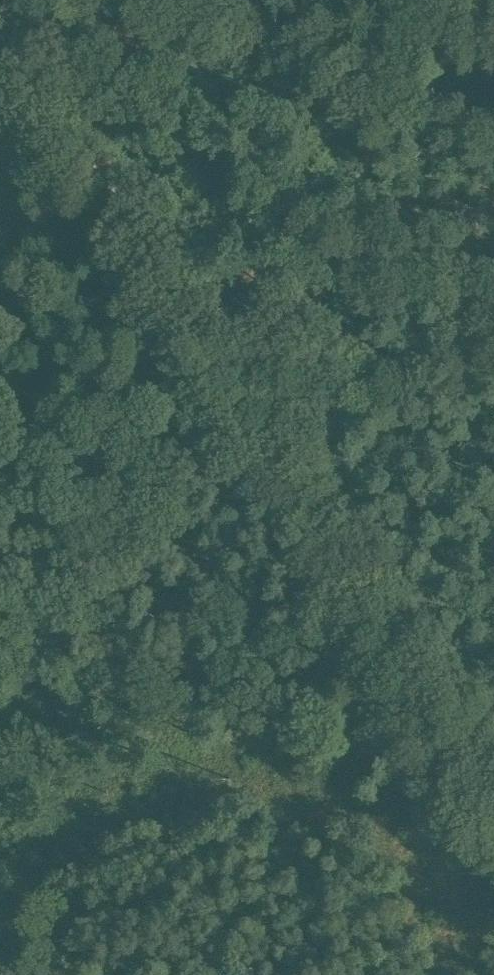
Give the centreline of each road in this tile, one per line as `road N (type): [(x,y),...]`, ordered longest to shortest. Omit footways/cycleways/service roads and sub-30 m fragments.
road 1 (track): [(252,419),(493,813)]
road 2 (track): [(241,397),(451,0)]
road 3 (track): [(0,628),(223,427),(241,397)]

